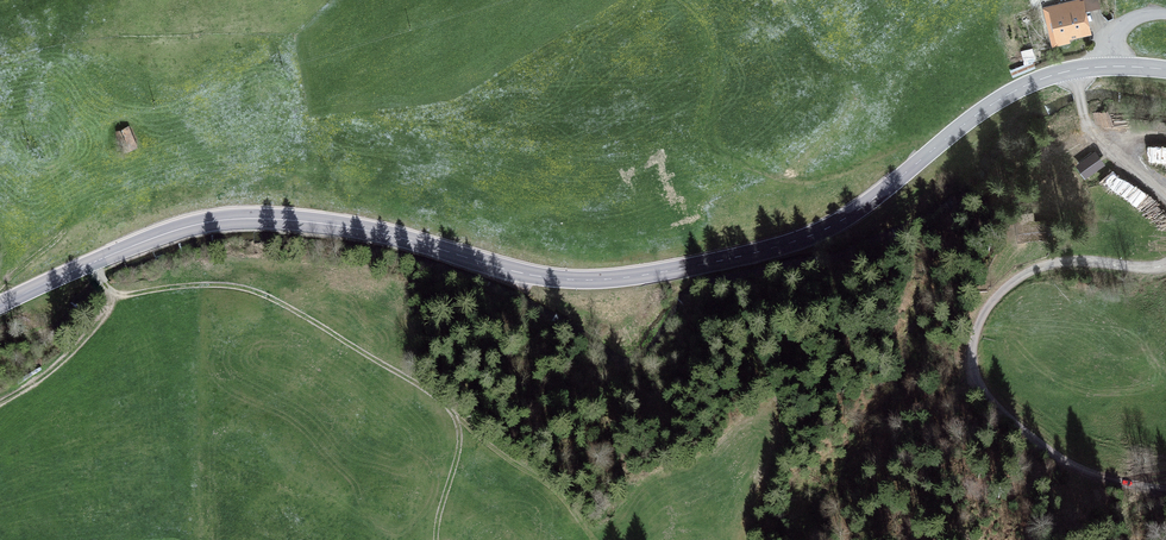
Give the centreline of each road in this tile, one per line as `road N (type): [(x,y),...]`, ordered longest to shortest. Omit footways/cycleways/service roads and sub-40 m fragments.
road 1 (secondary): [(0,307),(182,225),(219,217),(340,223),(530,275),(662,273),(826,229),(979,113),(1041,79),(1101,67),(1165,71)]
road 2 (track): [(433,539),(431,510),(455,445),(453,414),(276,301),(216,284),(105,288),(92,264)]
road 3 (track): [(1165,264),(1067,262),(1021,276),(985,314),(973,365),(987,399),(1052,453),(1100,475),(1165,489)]
road 4 (track): [(930,152),(912,140),(809,181),(712,140),(705,112),(717,65),(700,15),(682,0)]
road 5 (track): [(594,539),(551,490),(453,414)]
road 6 (track): [(1074,70),(1092,133),(1165,196)]

